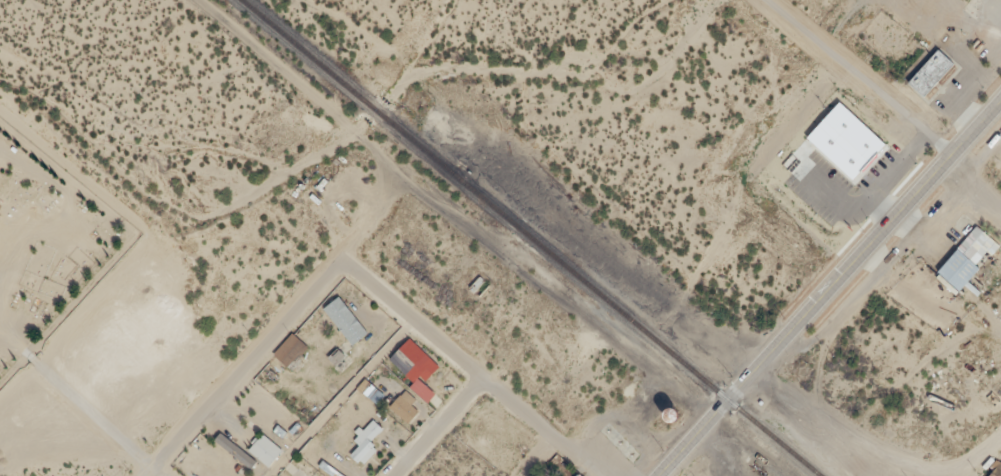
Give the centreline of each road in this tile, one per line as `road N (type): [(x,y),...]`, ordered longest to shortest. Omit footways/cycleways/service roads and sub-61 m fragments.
road 1 (secondary): [(657,475),(1000,98)]
road 2 (residential): [(713,416),(400,180),(350,129)]
road 3 (residential): [(600,475),(338,267)]
road 4 (residential): [(142,475),(338,267)]
road 5 (residential): [(765,0),(947,160)]
road 6 (residential): [(948,475),(882,458),(752,371)]
road 7 (track): [(350,129),(199,0)]
road 8 (residential): [(157,475),(32,362)]
road 9 (residential): [(394,475),(481,379)]

